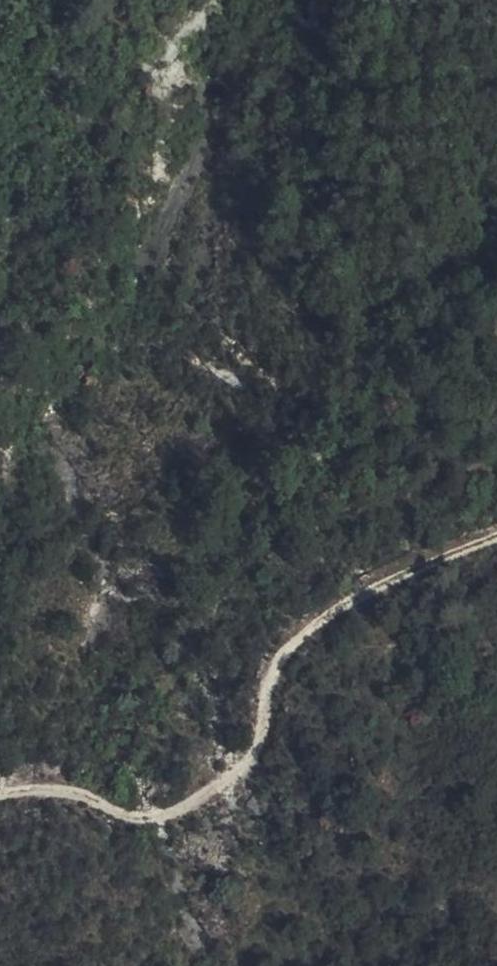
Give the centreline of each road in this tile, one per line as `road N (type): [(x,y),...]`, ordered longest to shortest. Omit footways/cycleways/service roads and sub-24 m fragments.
road 1 (track): [(0,793),(152,824),(236,778),(277,658),(496,555)]

